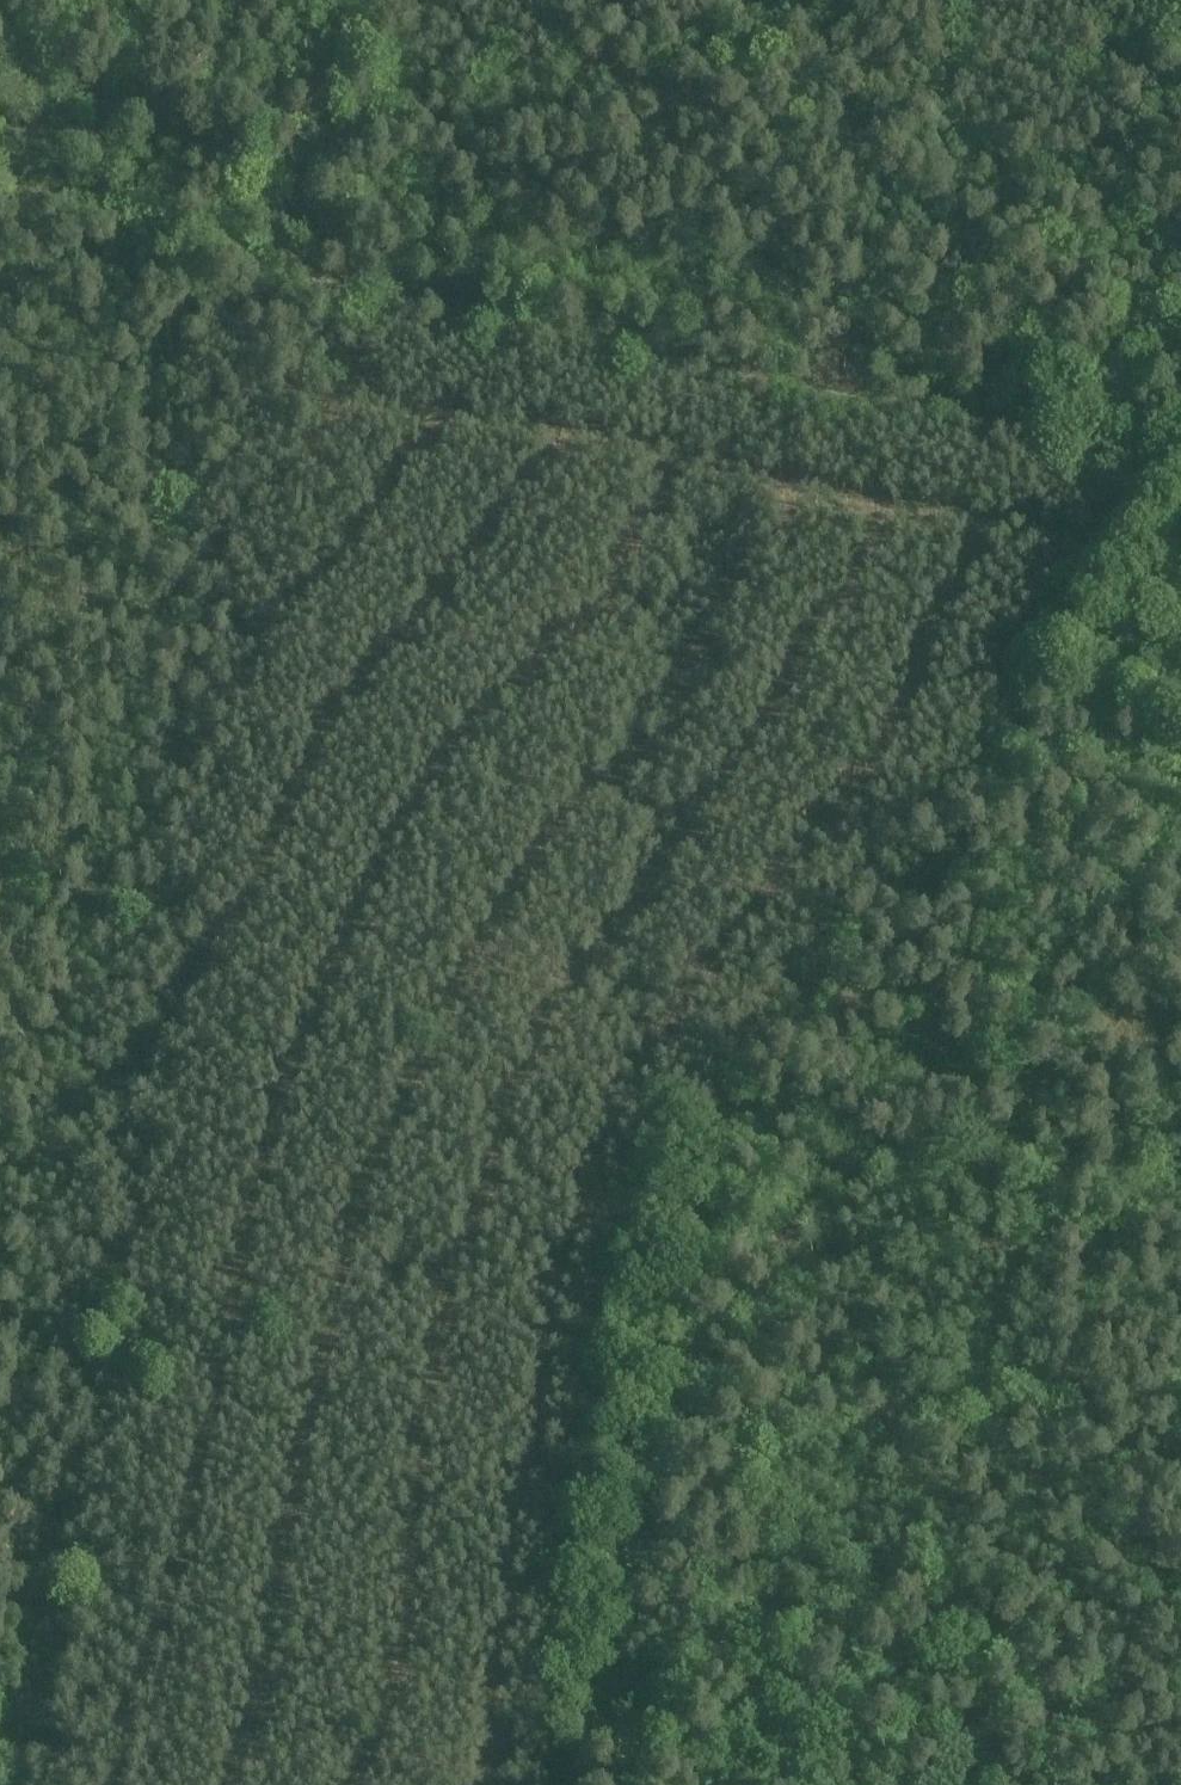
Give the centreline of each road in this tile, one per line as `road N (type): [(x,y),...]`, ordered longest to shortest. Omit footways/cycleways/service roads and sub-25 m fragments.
road 1 (track): [(323,0),(309,245),(1180,489)]

